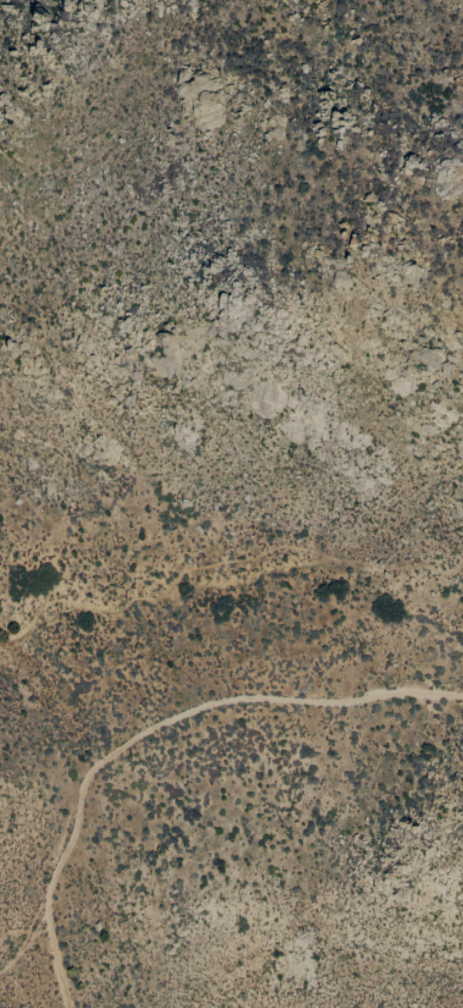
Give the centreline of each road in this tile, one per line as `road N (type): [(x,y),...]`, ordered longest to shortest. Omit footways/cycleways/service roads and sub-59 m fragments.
road 1 (track): [(67,1007),(48,902),(92,771),(161,715),(411,689),(462,703)]

